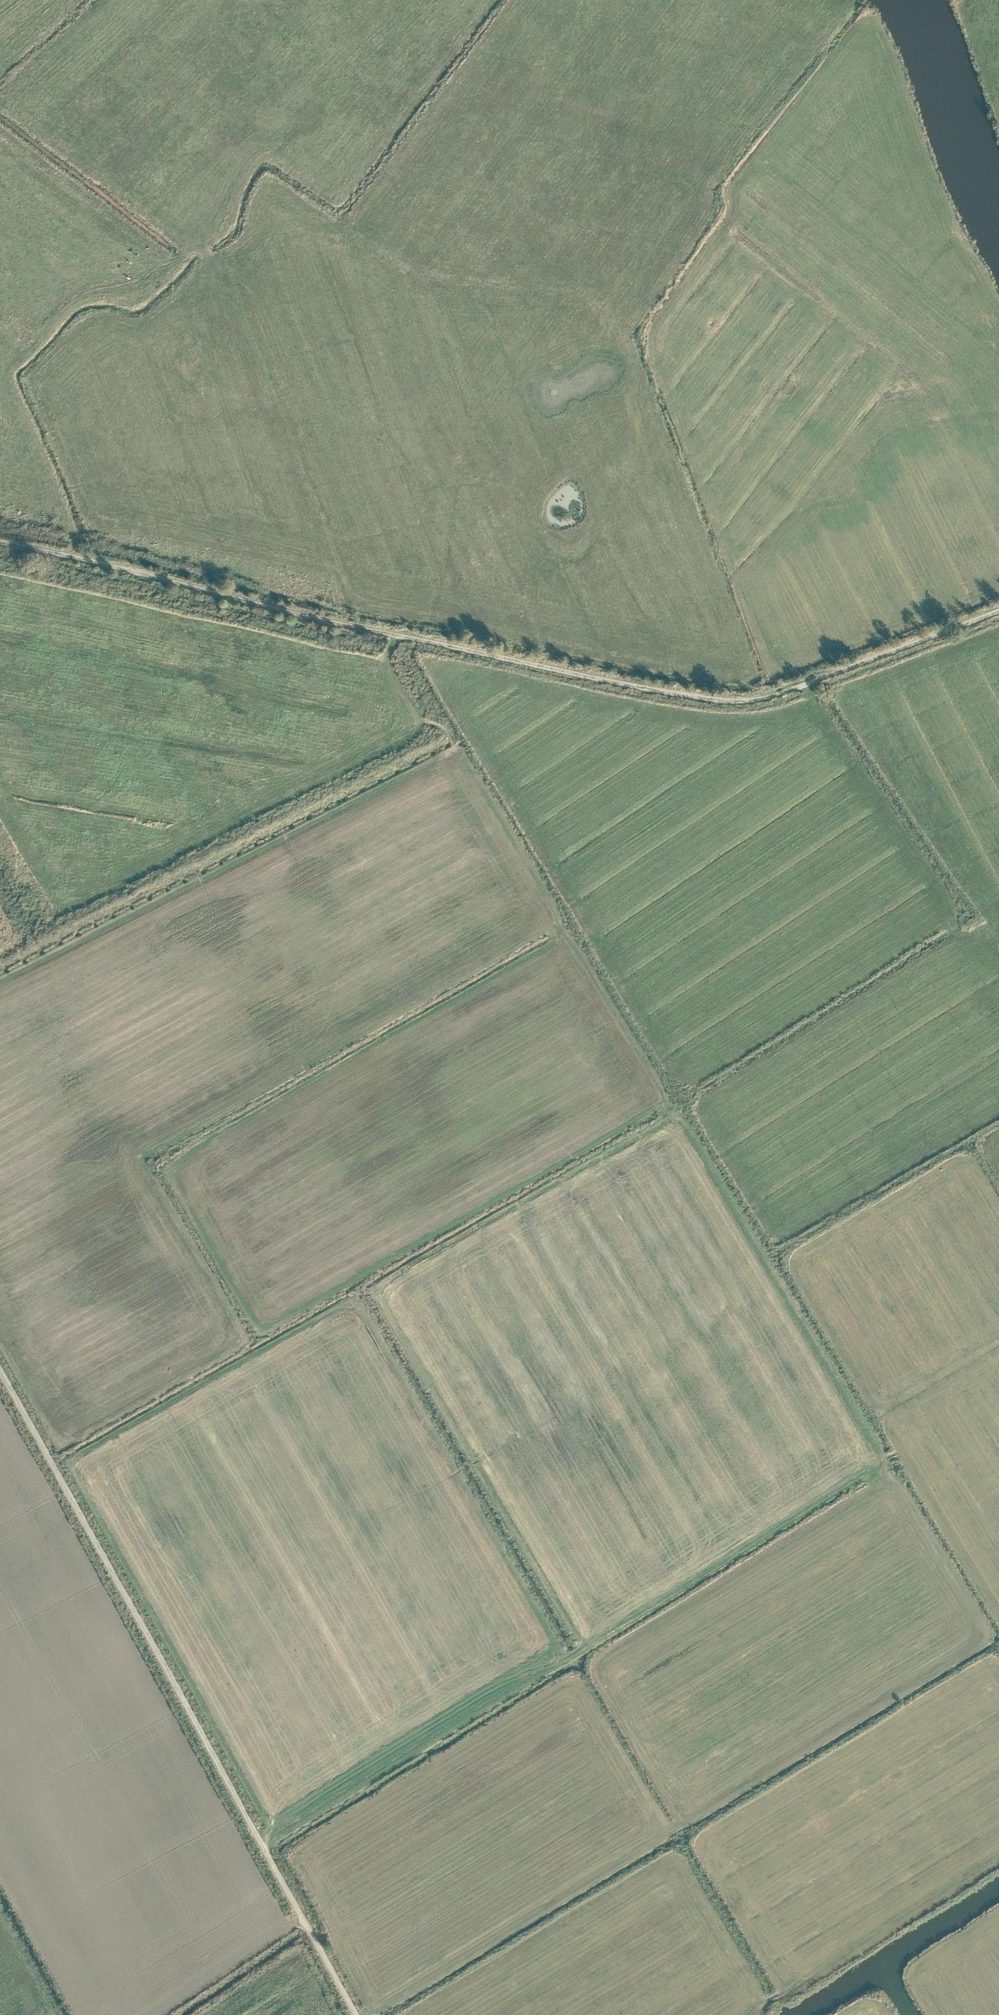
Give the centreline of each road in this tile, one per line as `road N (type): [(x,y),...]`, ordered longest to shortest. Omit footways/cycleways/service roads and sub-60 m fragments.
road 1 (track): [(998,614),(780,695),(737,703),(609,684),(0,544)]
road 2 (track): [(363,2014),(0,1371)]

